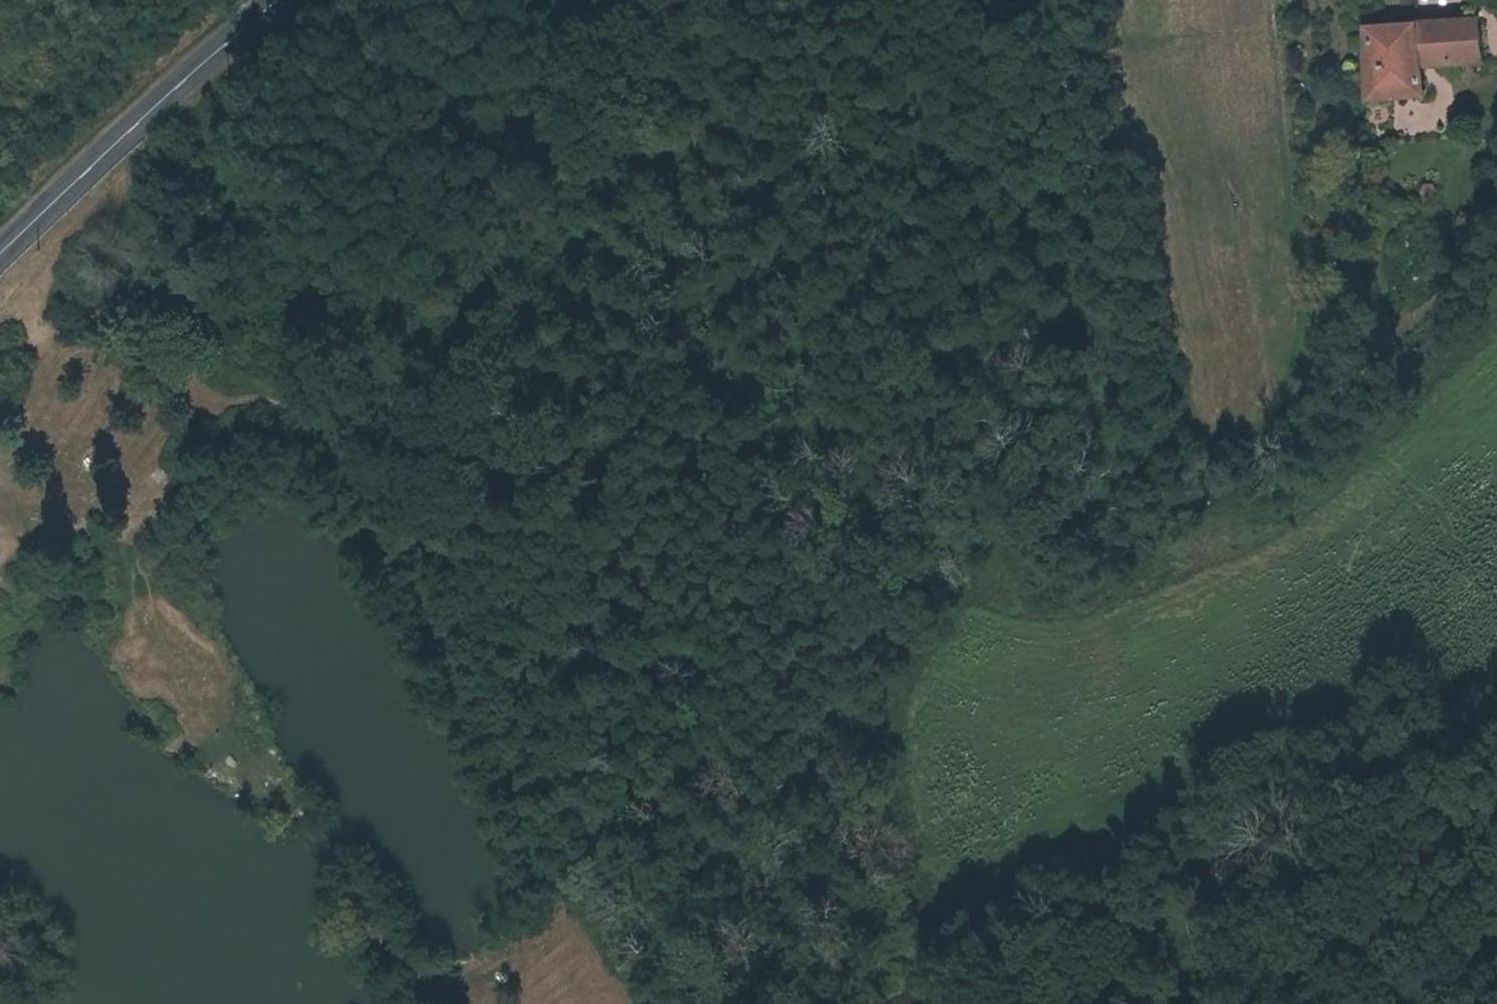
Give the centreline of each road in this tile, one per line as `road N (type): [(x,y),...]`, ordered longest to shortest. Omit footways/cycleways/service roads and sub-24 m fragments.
road 1 (secondary): [(277,0),(128,126),(0,251)]

